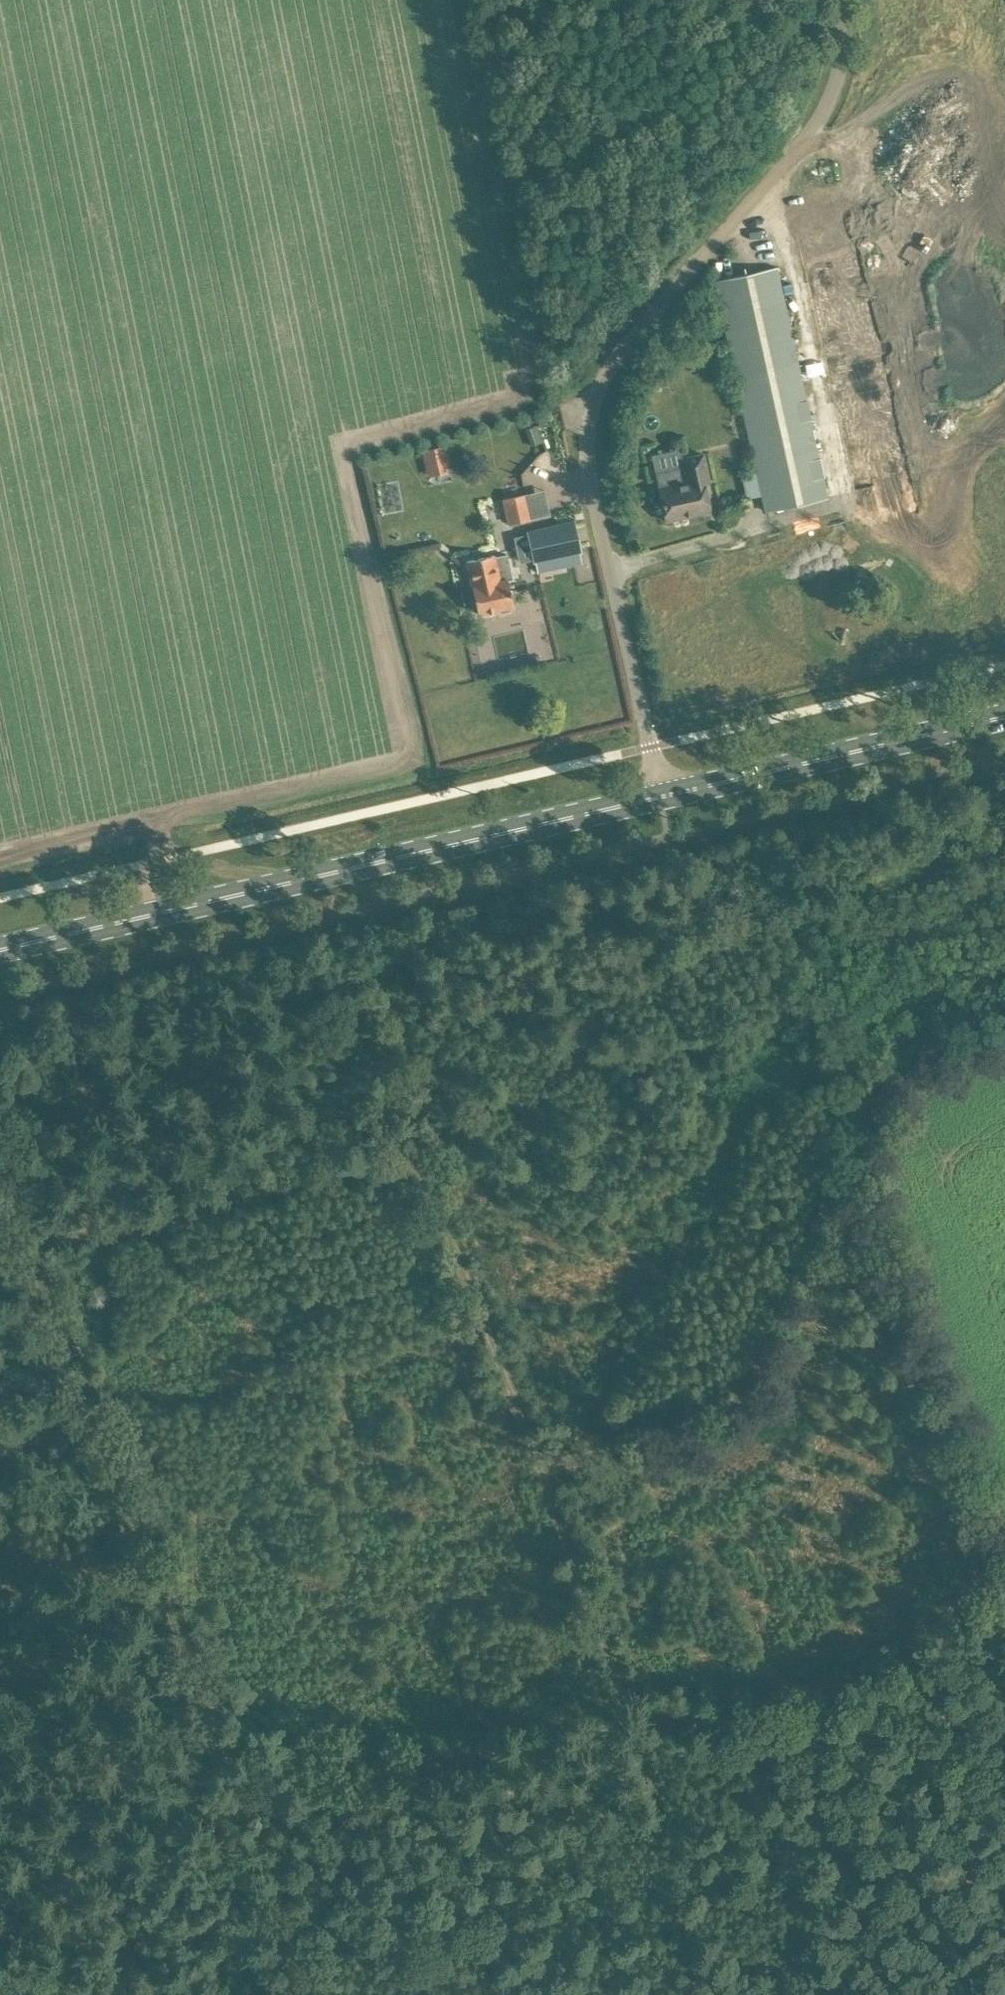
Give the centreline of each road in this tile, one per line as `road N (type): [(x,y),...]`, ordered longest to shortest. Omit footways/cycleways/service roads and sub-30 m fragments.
road 1 (unclassified): [(666,799),(589,452),(594,412),(611,376),(823,126),(851,68),(843,0)]
road 2 (track): [(310,1994),(0,1203)]
road 3 (track): [(231,1793),(632,1716),(1004,1614)]
road 4 (track): [(536,1476),(402,1141),(0,1237)]
road 5 (primary): [(0,951),(666,799)]
road 6 (track): [(869,1165),(731,1415),(702,1432),(536,1476)]
road 7 (primary): [(666,799),(1004,721)]
road 8 (track): [(632,1716),(536,1476)]

